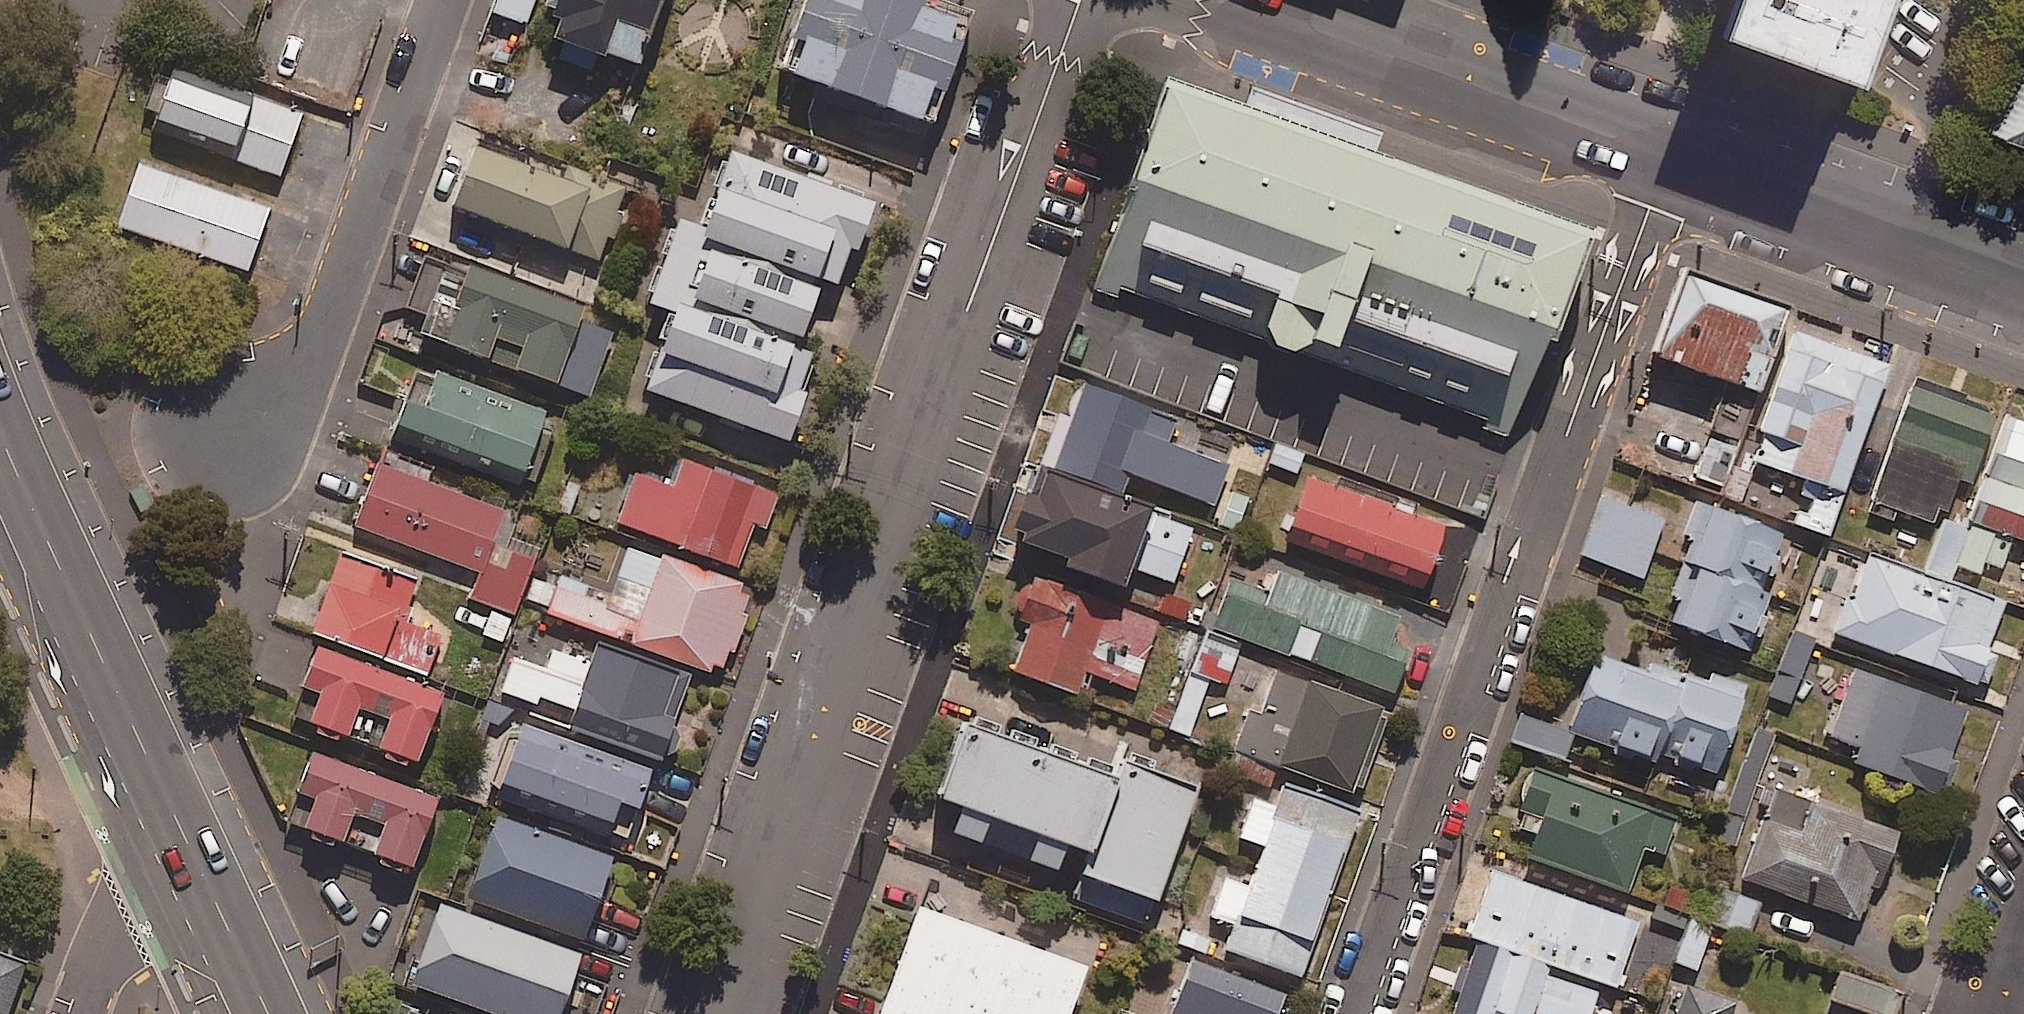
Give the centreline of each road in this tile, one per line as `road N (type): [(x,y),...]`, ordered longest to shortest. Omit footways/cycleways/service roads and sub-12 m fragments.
road 1 (residential): [(711,1013),(1076,0)]
road 2 (residential): [(1358,1013),(1668,156)]
road 3 (residential): [(441,0),(313,364),(287,397),(216,427)]
road 4 (tertiary): [(1668,156),(1212,0)]
road 5 (tertiary): [(2023,278),(1668,156)]
road 6 (trunk): [(0,448),(156,785)]
road 7 (trunk): [(156,785),(261,1013)]
road 8 (residential): [(156,785),(89,1013)]

